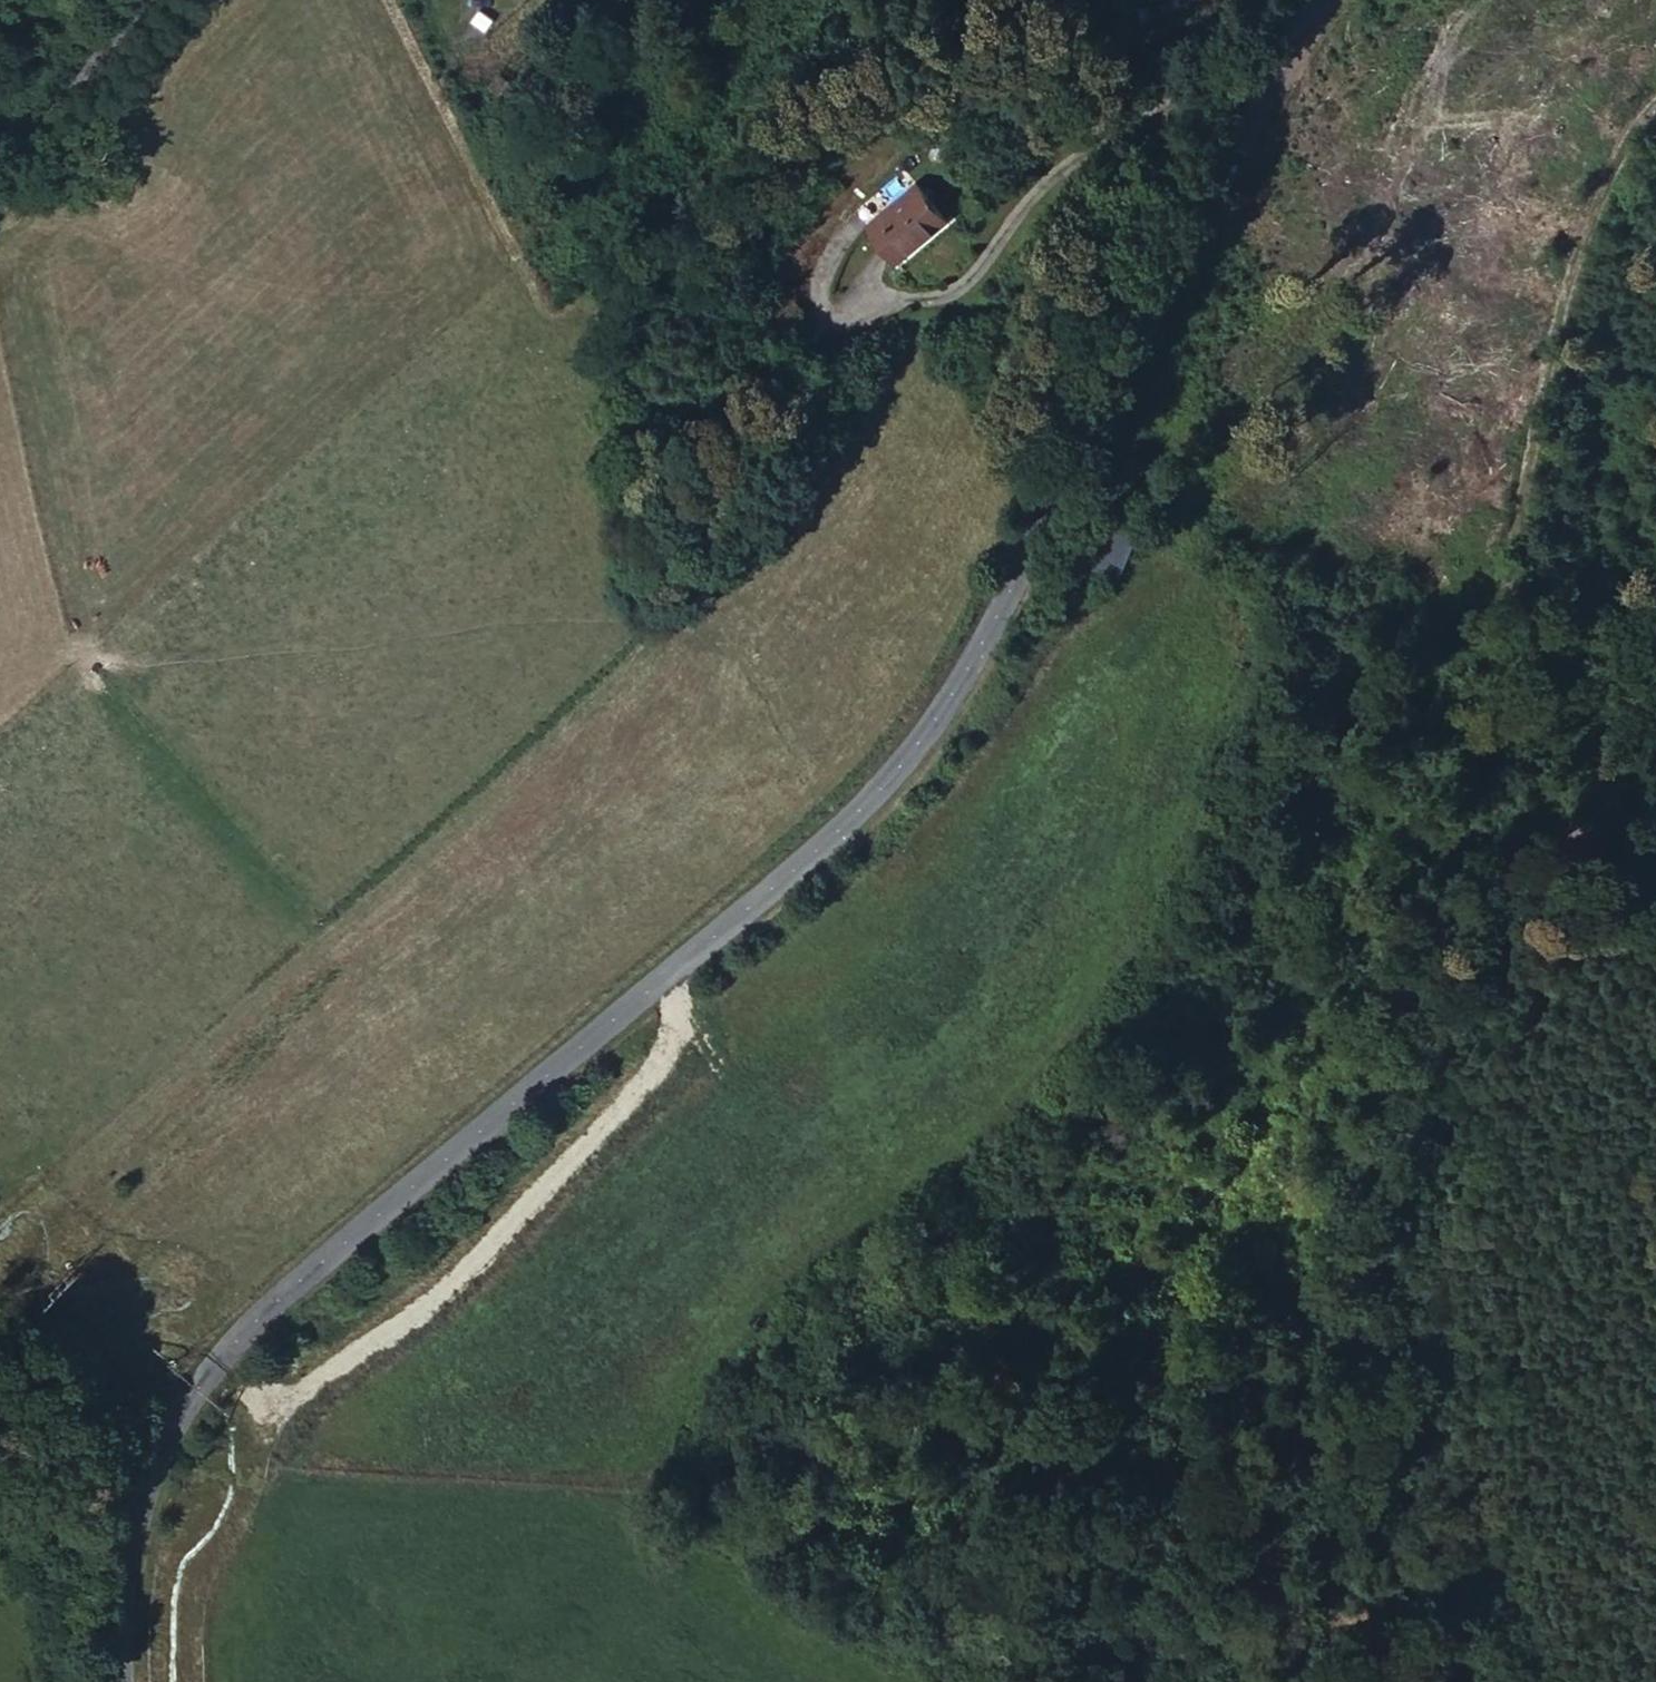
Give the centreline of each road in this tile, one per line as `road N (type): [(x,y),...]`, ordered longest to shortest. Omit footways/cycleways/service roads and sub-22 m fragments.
road 1 (tertiary): [(122,1681),(120,1567),(169,1429),(231,1344),(900,764),(978,655),(1271,27),(1295,0)]
road 2 (track): [(1566,1681),(1507,1592),(1424,1374),(1408,1148)]
road 3 (unclassified): [(0,184),(160,0)]

